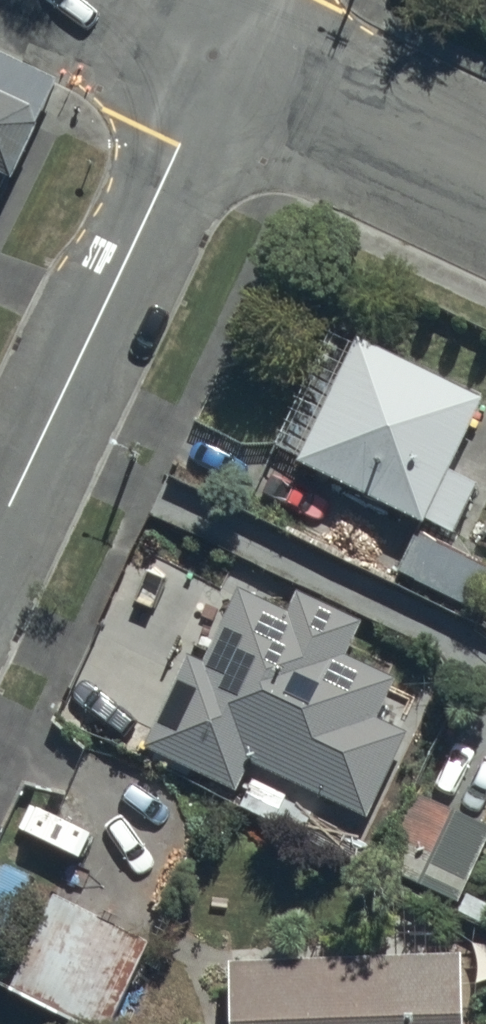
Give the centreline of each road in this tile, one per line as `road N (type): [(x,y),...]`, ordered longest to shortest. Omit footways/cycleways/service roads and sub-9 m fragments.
road 1 (residential): [(0,523),(222,58)]
road 2 (residential): [(222,58),(485,182)]
road 3 (residential): [(100,0),(222,58)]

